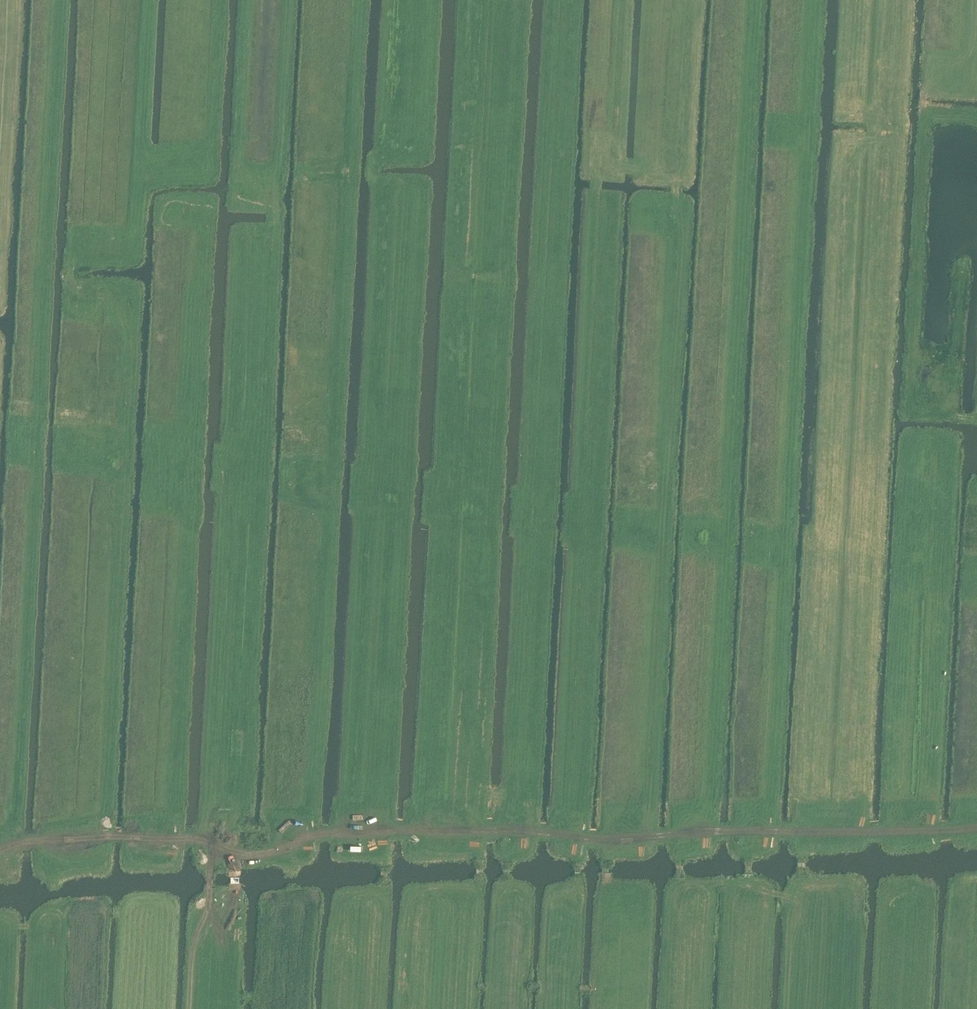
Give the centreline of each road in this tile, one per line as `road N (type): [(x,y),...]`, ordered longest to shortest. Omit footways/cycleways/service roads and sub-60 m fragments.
road 1 (track): [(786,1008),(798,906),(728,882),(686,893),(680,885),(688,724)]
road 2 (track): [(189,1008),(196,935),(210,891),(200,842),(1,839)]

